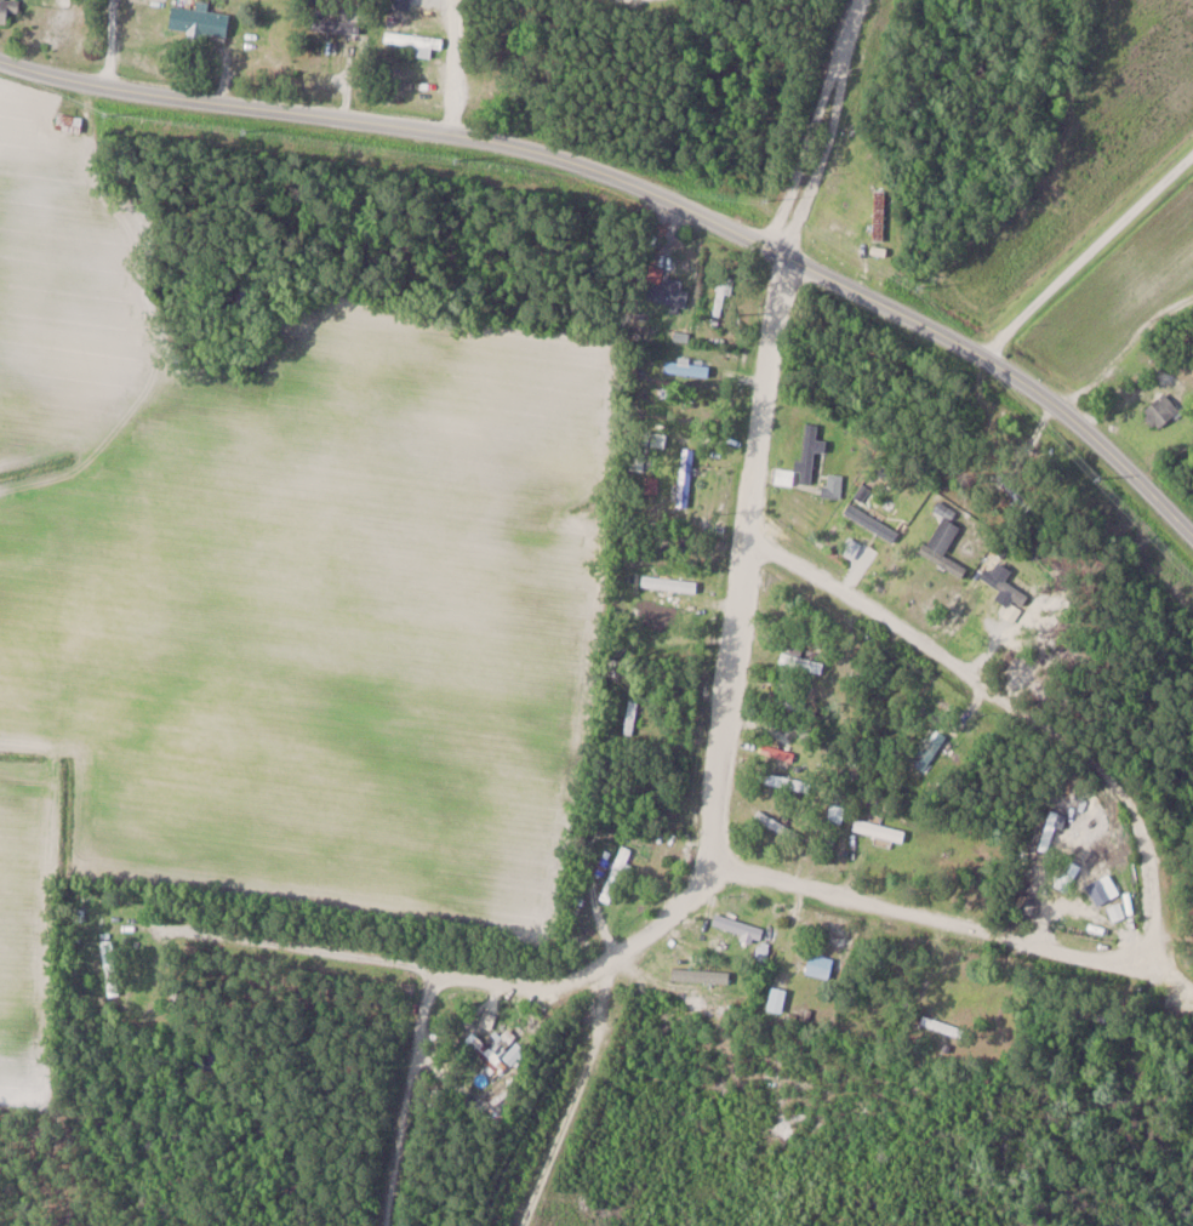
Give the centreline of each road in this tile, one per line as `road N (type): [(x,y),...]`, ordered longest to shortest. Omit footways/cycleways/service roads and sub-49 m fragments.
road 1 (residential): [(747,532),(1123,787),(1148,838),(1155,876),(1157,939),(1145,954),(1100,962),(770,876),(742,862),(719,834),(714,803),(775,287),(783,257)]
road 2 (residential): [(1192,537),(1125,464),(1009,372),(664,196),(491,141),(80,85),(0,63)]
road 3 (residential): [(735,856),(569,985),(181,931),(165,943),(144,1033)]
road 4 (residential): [(783,257),(856,0)]
road 5 (residential): [(426,965),(375,1225)]
road 6 (residential): [(464,137),(468,0)]

